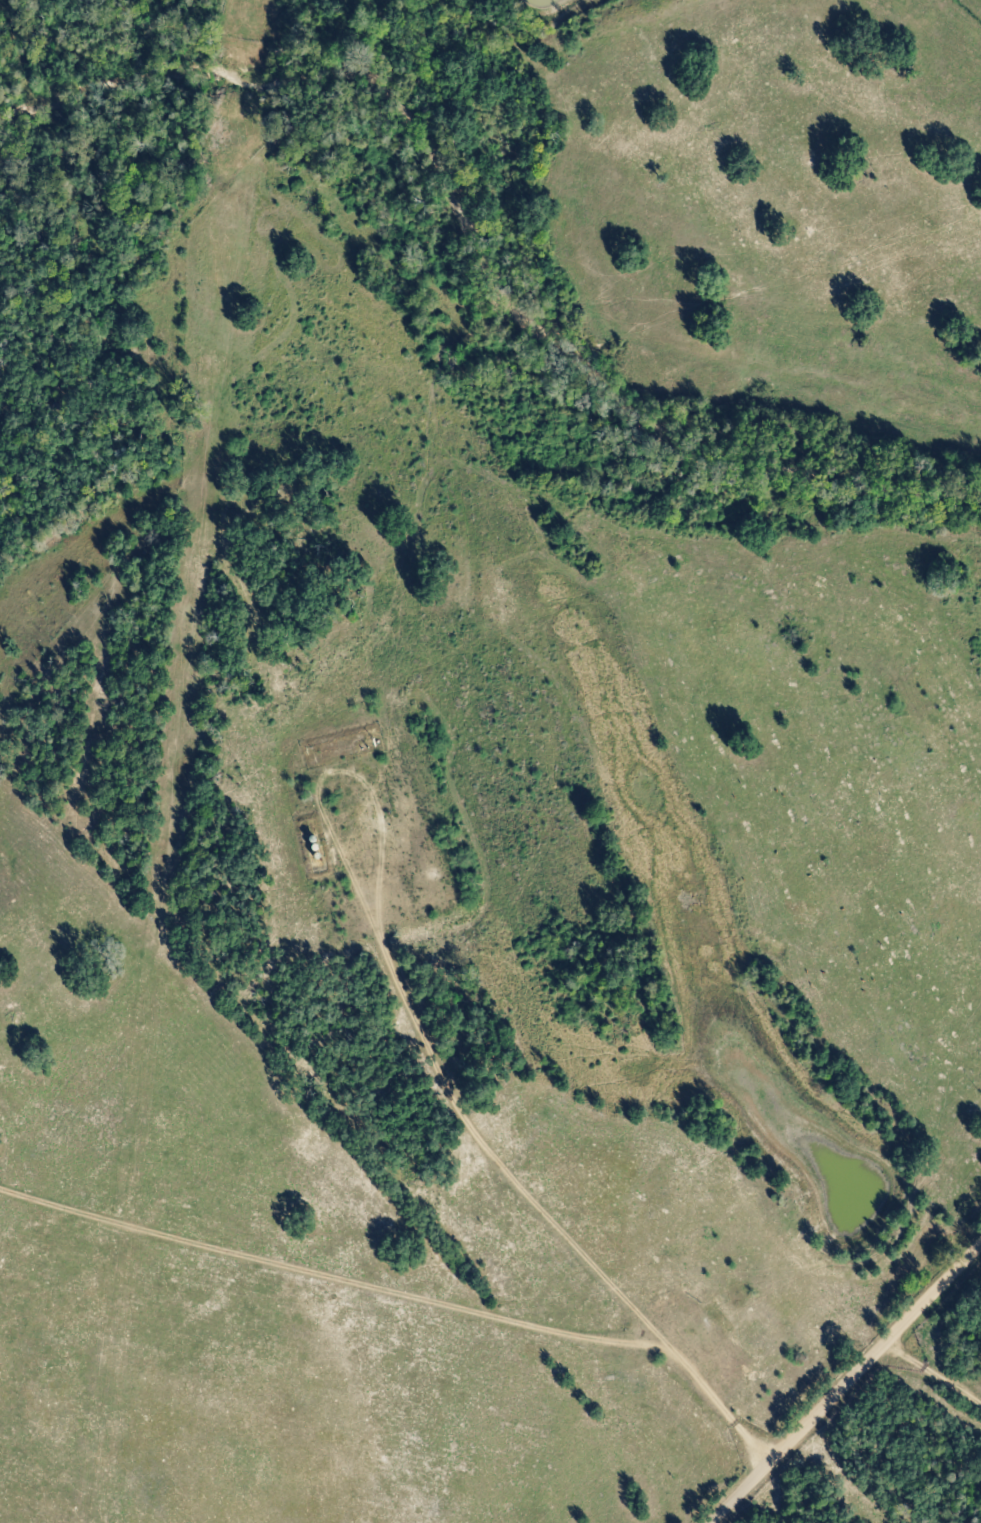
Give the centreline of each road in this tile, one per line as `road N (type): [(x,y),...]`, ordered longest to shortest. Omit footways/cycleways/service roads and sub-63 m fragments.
road 1 (residential): [(707,1522),(868,1360)]
road 2 (residential): [(868,1360),(980,1243)]

